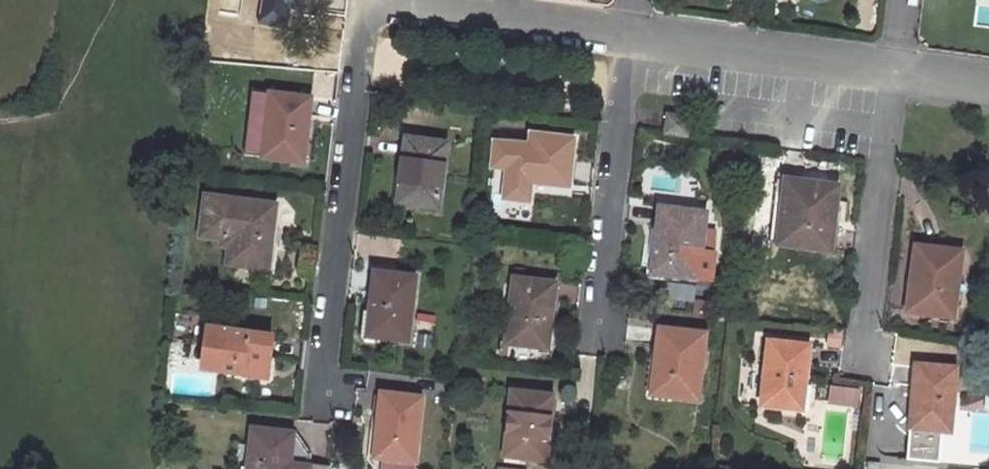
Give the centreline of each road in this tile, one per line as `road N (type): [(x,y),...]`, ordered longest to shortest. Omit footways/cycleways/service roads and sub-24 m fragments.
road 1 (residential): [(368,0),(319,399)]
road 2 (residential): [(632,37),(599,329)]
road 3 (residential): [(896,74),(869,362)]
road 4 (residential): [(632,37),(368,0)]
road 5 (residential): [(896,74),(632,37)]

